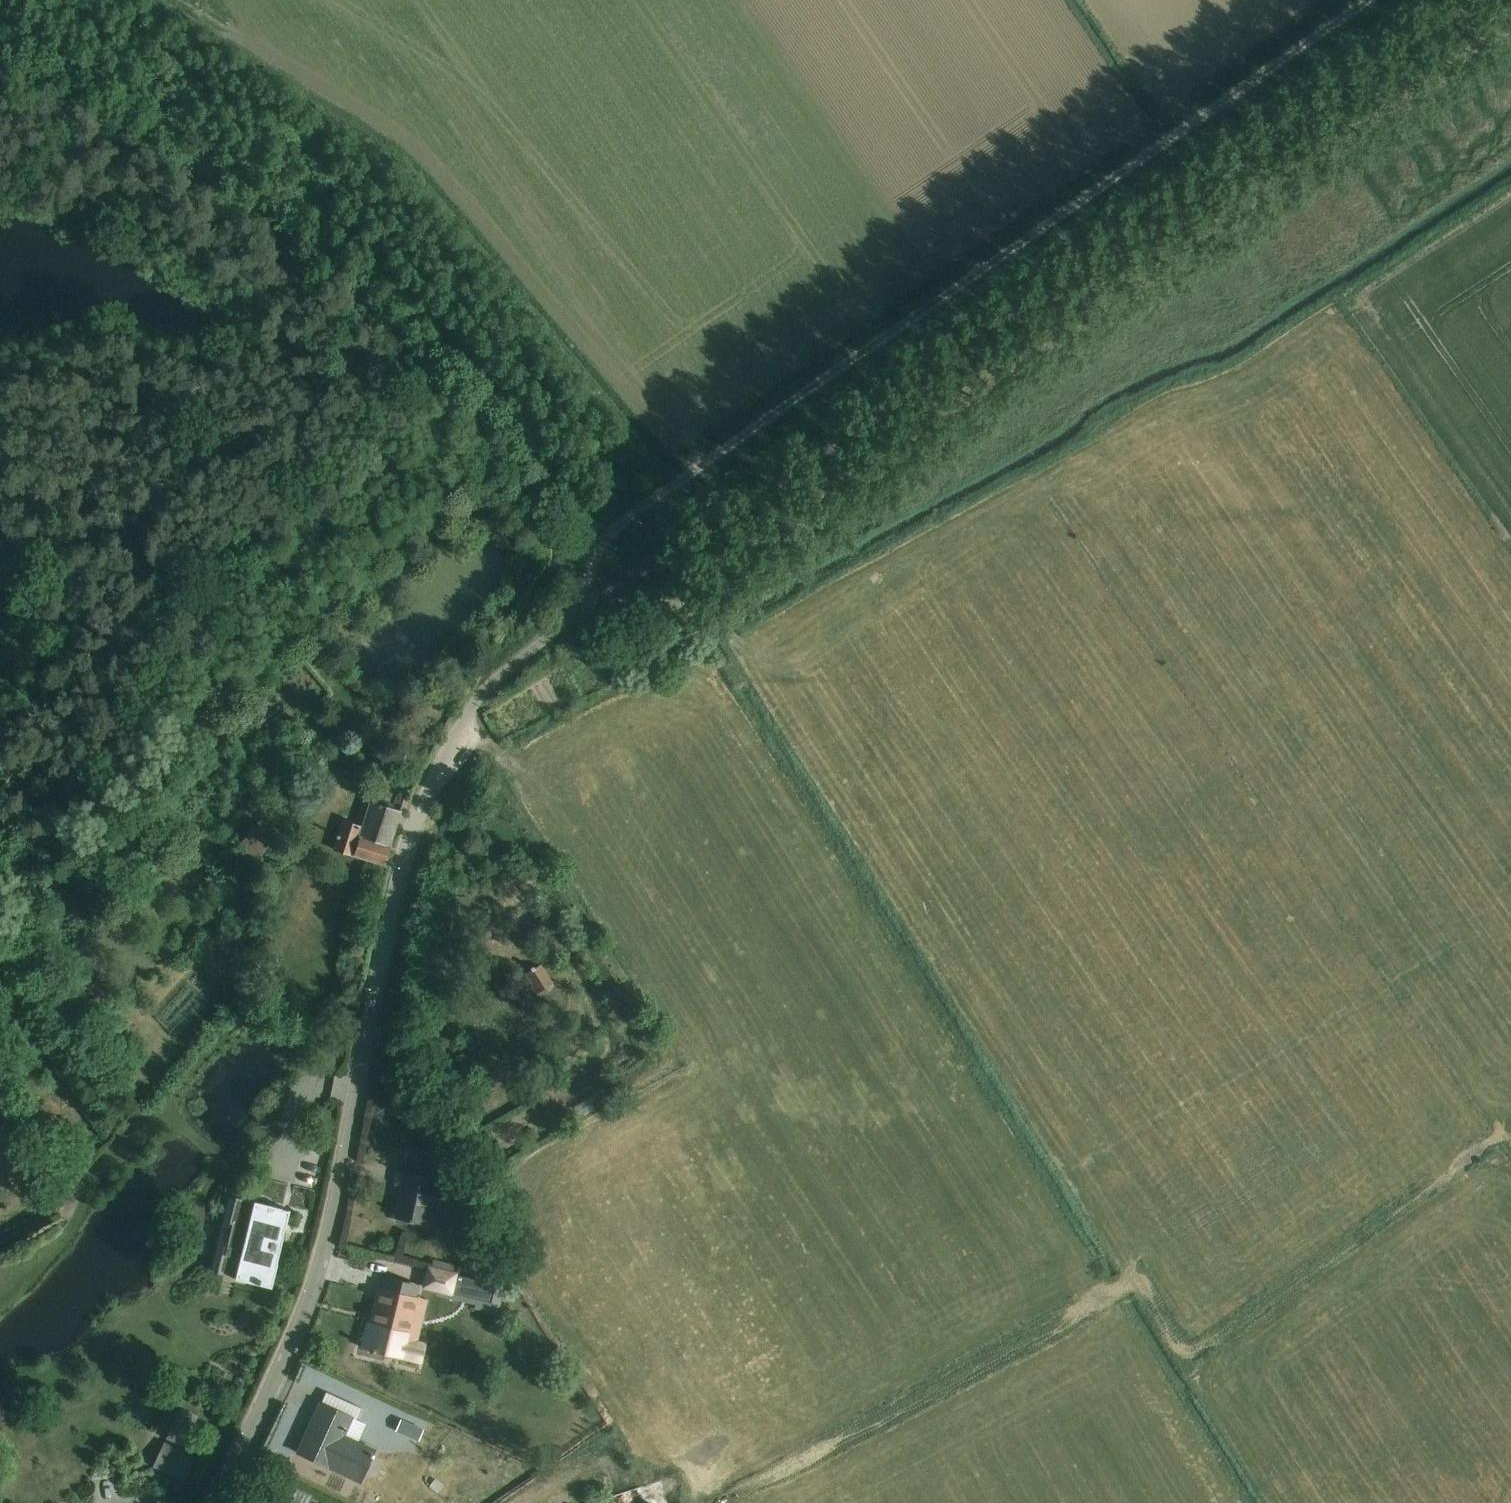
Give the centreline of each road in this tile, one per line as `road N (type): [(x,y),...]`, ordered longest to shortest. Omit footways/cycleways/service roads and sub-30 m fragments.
road 1 (unclassified): [(574,614),(495,678),(428,791),(394,906),(322,1256),(216,1502)]
road 2 (track): [(1370,0),(632,514),(601,545)]
road 3 (track): [(431,308),(354,228),(258,162),(0,25)]
road 4 (track): [(601,545),(520,417),(431,308)]

